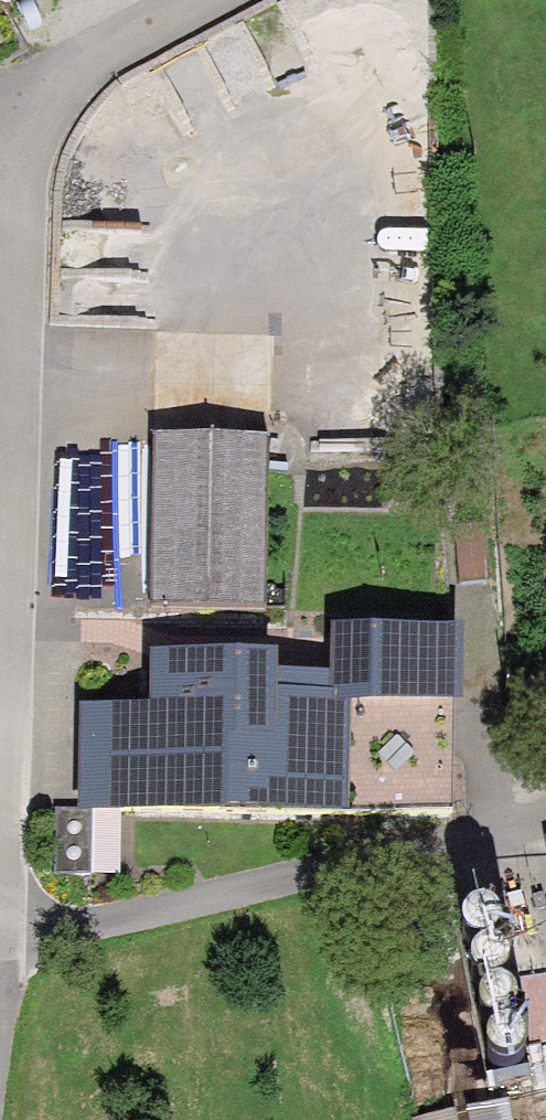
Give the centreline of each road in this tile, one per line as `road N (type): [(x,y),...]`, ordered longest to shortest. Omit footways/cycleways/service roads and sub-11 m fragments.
road 1 (residential): [(0,844),(18,92)]
road 2 (residential): [(193,0),(18,92)]

